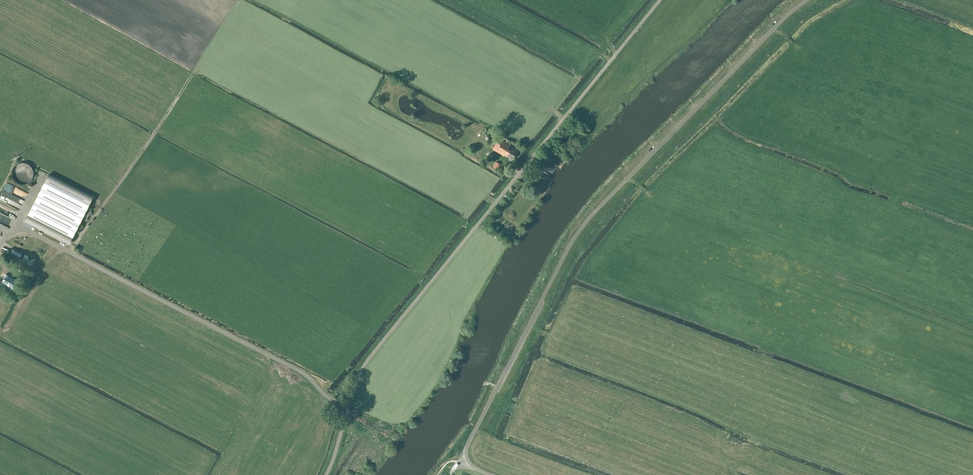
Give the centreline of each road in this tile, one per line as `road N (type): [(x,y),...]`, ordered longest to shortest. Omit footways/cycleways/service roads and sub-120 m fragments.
road 1 (unclassified): [(489,474),(470,468),(466,450),(573,240),(809,0)]
road 2 (unclassified): [(348,406),(370,360),(660,0)]
road 3 (unclassified): [(348,406),(304,373),(51,242),(28,232),(0,244)]

